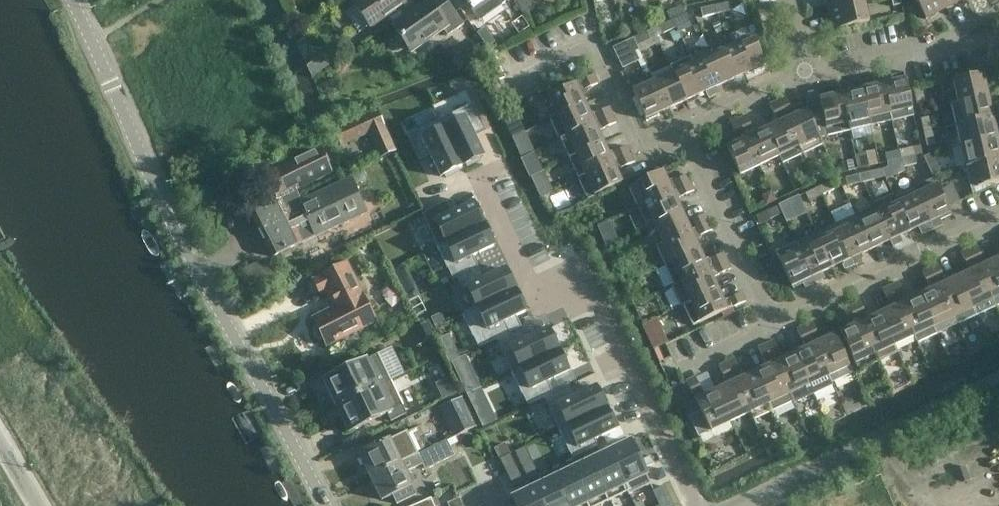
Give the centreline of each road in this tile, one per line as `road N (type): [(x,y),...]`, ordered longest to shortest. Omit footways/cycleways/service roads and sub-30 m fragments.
road 1 (unclassified): [(326,505),(163,194),(74,0)]
road 2 (residential): [(482,179),(538,301),(588,278),(698,505)]
road 3 (residential): [(998,214),(772,324)]
road 4 (residential): [(680,127),(644,143),(595,43),(505,82)]
road 5 (residential): [(772,324),(680,127)]
road 6 (unclassified): [(731,505),(916,415)]
road 7 (residential): [(804,72),(998,40)]
road 8 (residential): [(680,127),(804,72)]

